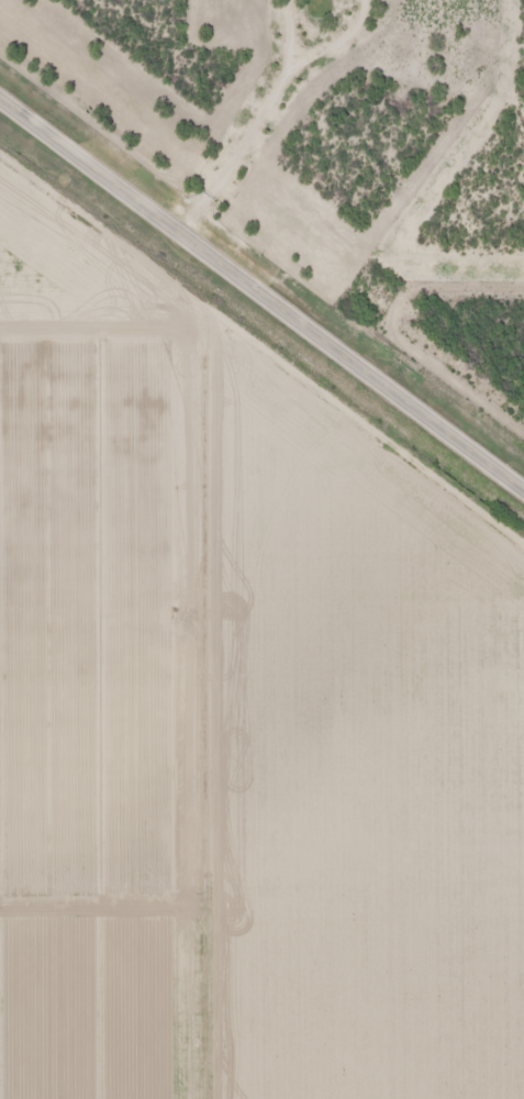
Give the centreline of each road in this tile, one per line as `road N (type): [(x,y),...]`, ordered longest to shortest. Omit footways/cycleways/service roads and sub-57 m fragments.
road 1 (secondary): [(523,483),(0,91)]

